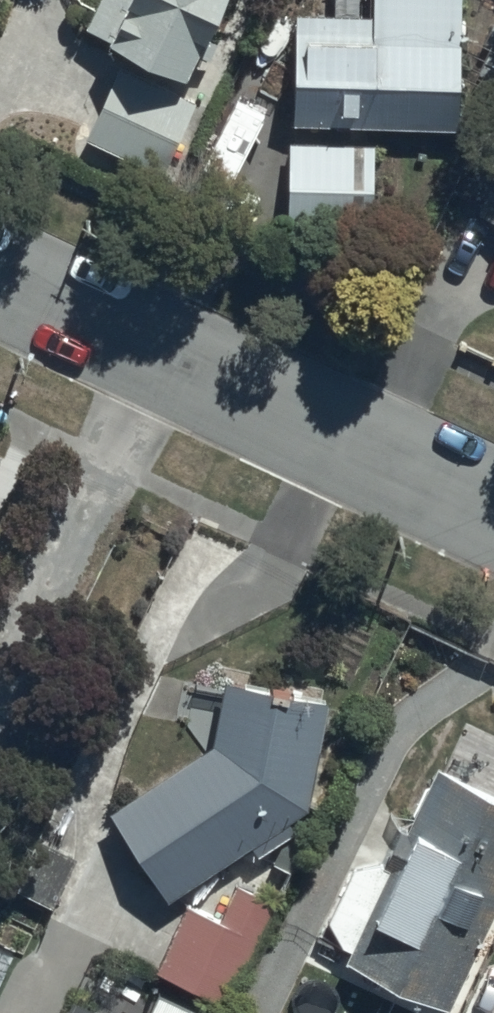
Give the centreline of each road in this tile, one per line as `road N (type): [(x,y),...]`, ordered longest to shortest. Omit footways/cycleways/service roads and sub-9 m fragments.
road 1 (residential): [(493,515),(0,286)]

